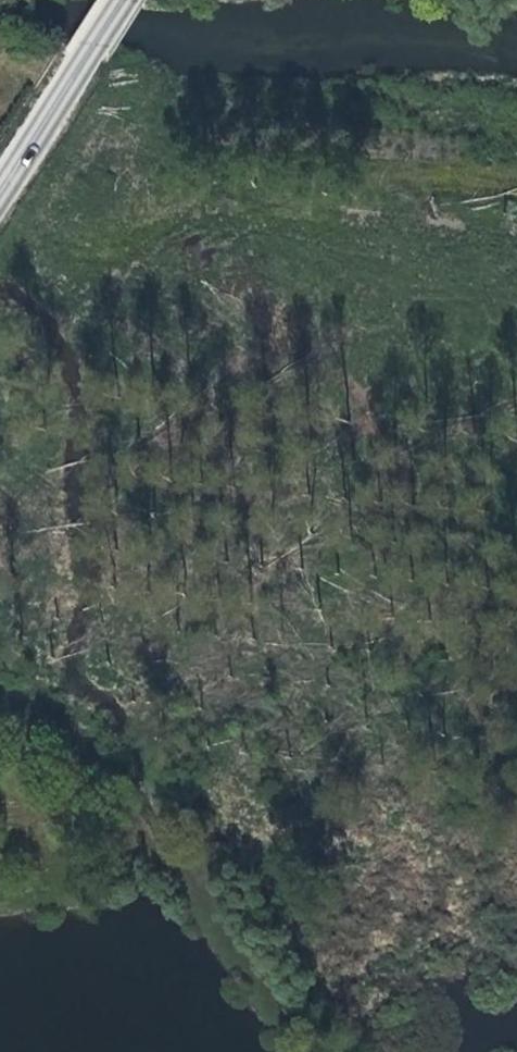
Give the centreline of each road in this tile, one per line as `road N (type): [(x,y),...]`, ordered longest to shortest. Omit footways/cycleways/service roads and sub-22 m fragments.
road 1 (tertiary): [(0,194),(124,0)]

